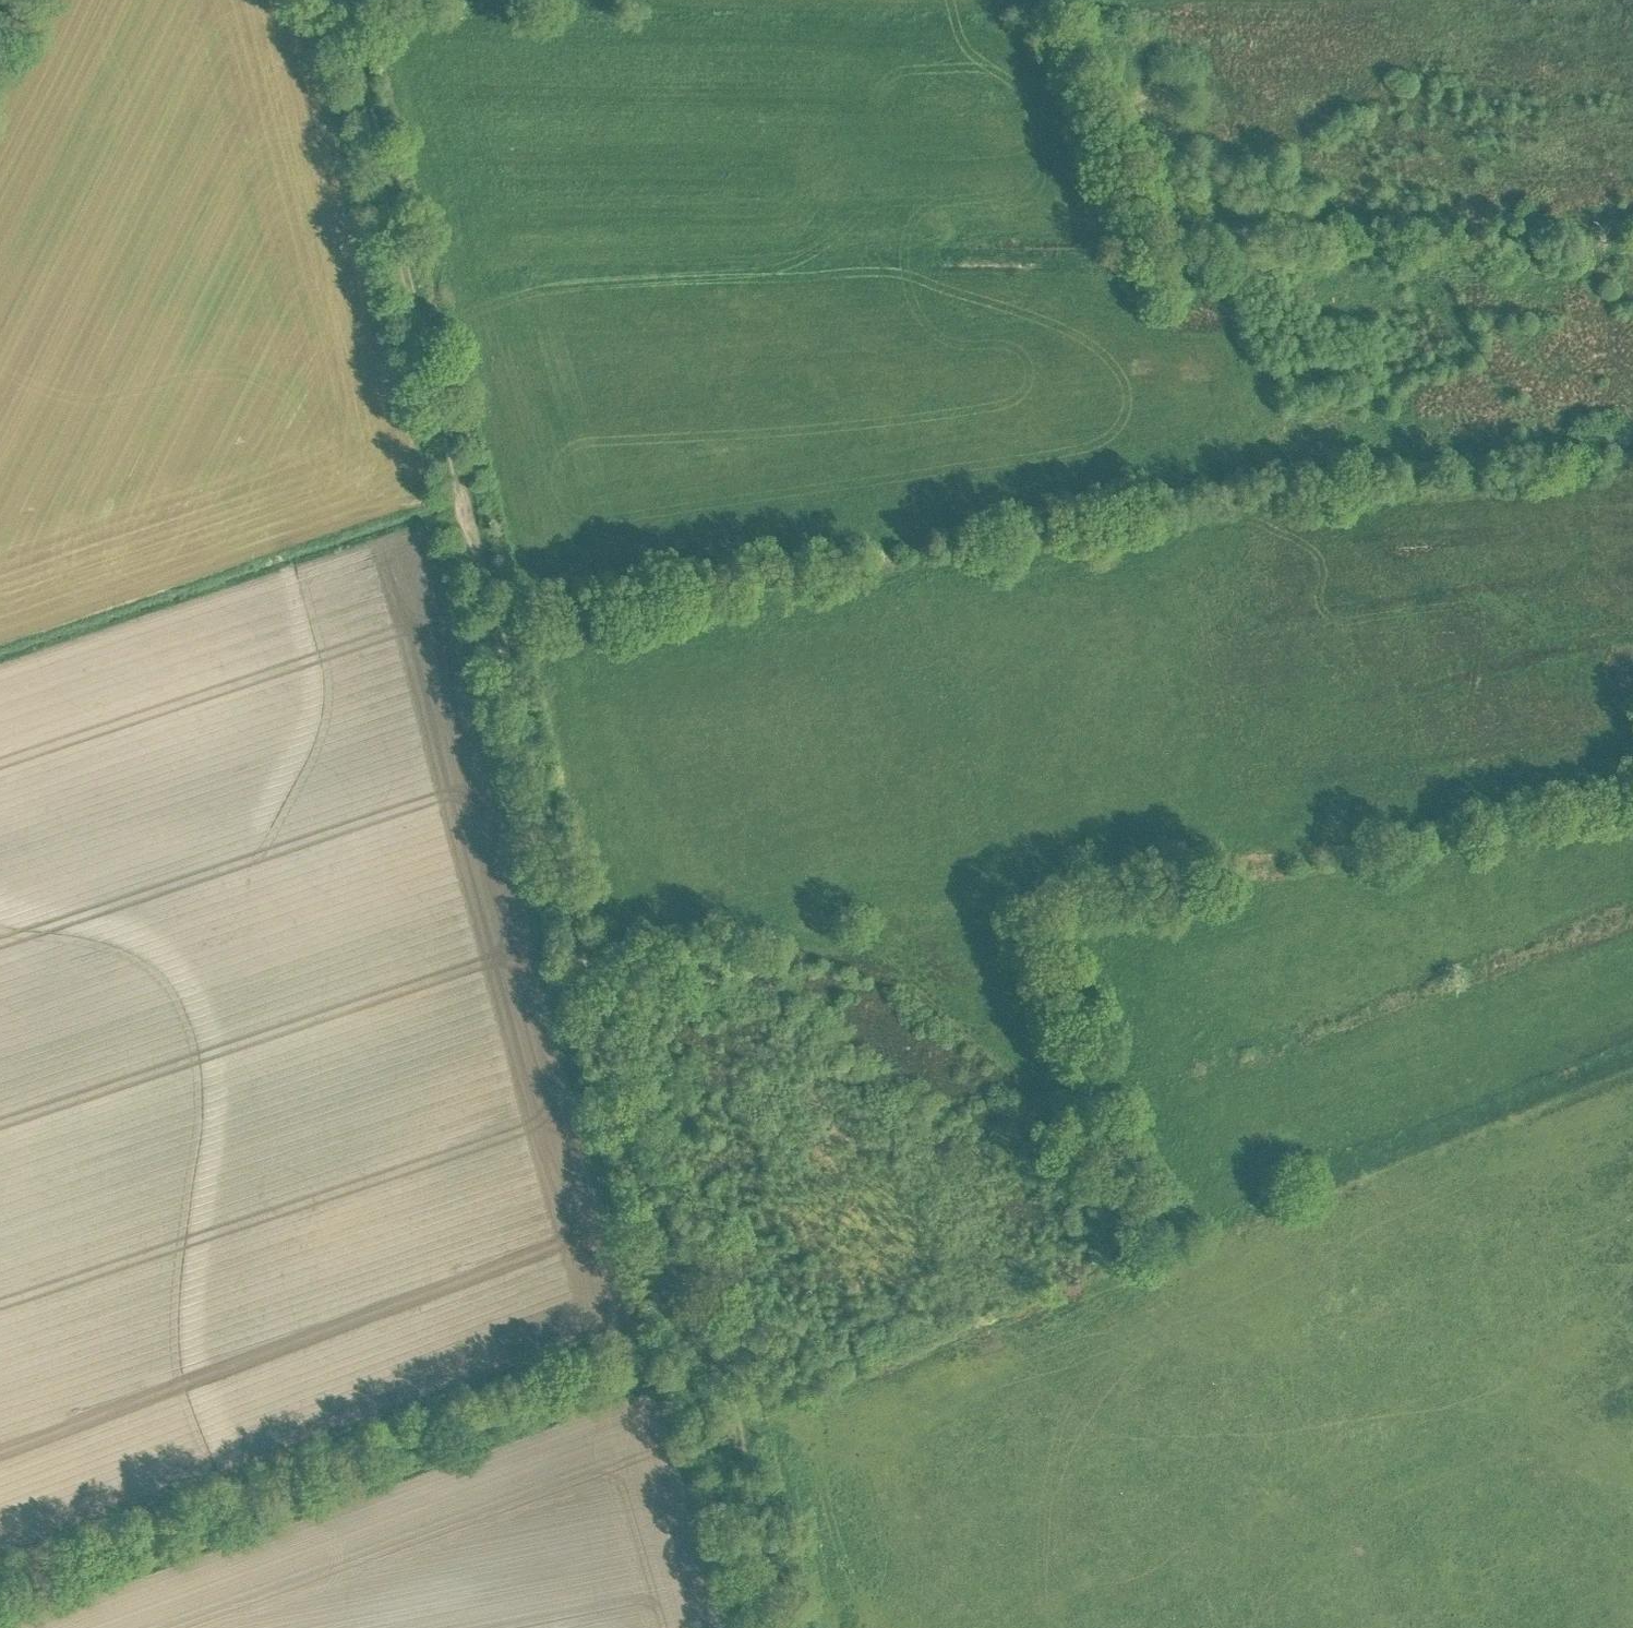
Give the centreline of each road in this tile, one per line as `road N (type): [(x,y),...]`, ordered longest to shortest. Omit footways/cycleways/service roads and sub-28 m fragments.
road 1 (track): [(777,1627),(743,1479),(733,1395),(636,1165),(334,0)]
road 2 (track): [(0,1588),(702,1326)]

